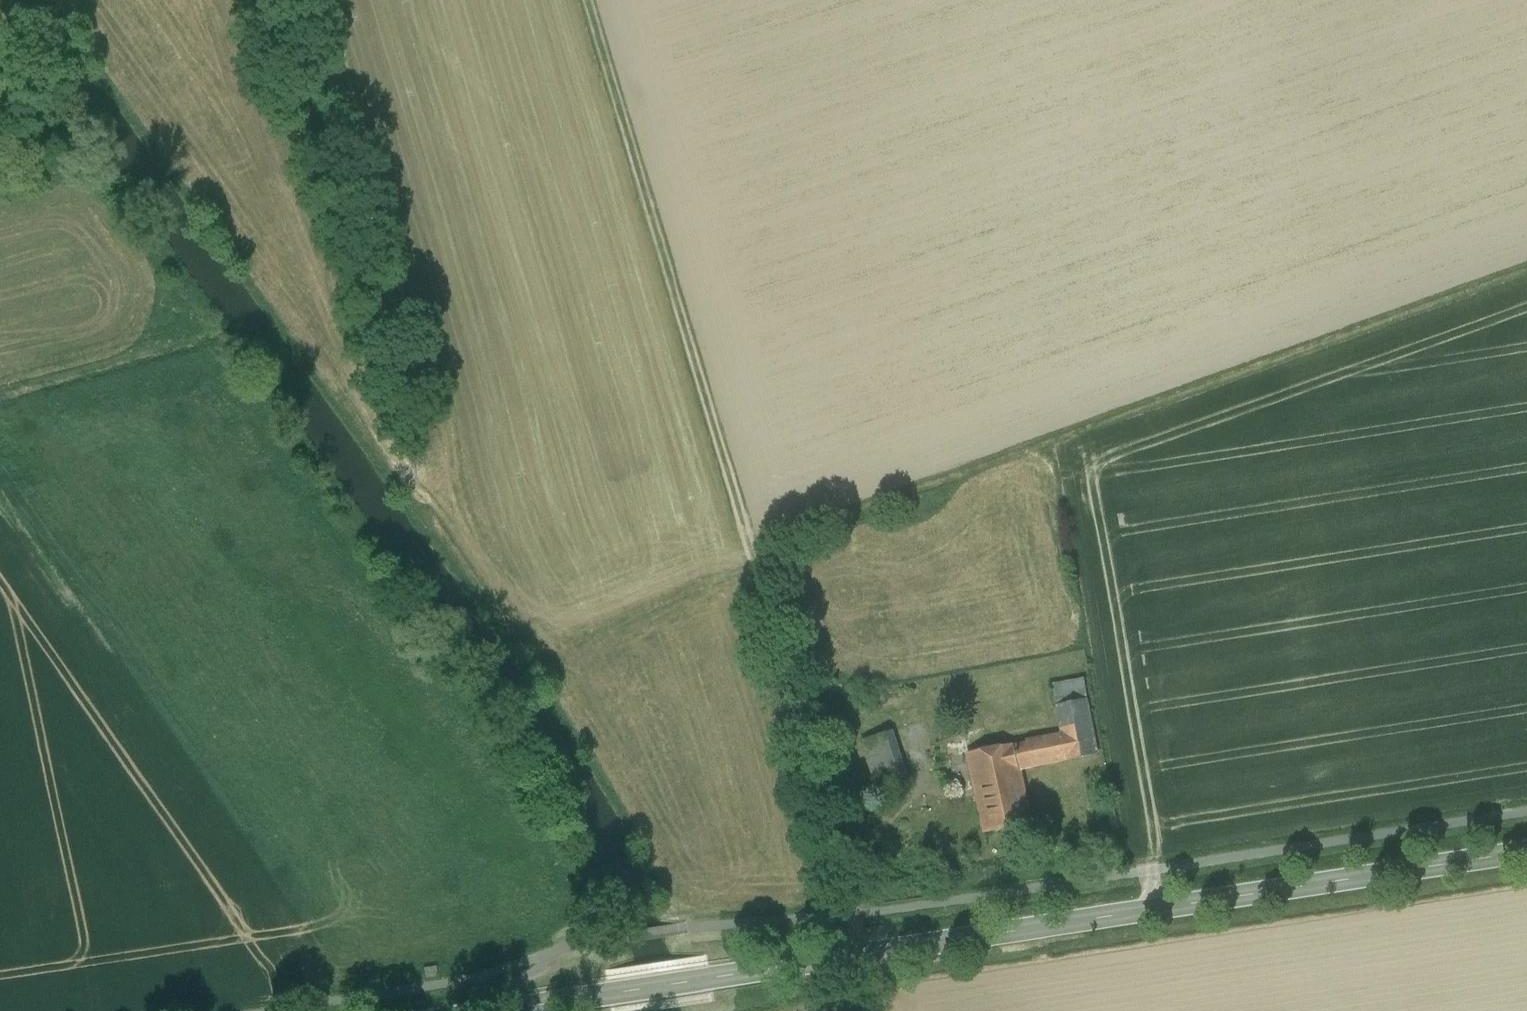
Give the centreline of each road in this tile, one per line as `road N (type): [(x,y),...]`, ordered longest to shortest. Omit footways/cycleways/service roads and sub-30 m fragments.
road 1 (track): [(598,0),(760,549),(852,914),(872,954)]
road 2 (tertiary): [(872,954),(1526,853)]
road 3 (tertiary): [(502,1010),(872,954)]

